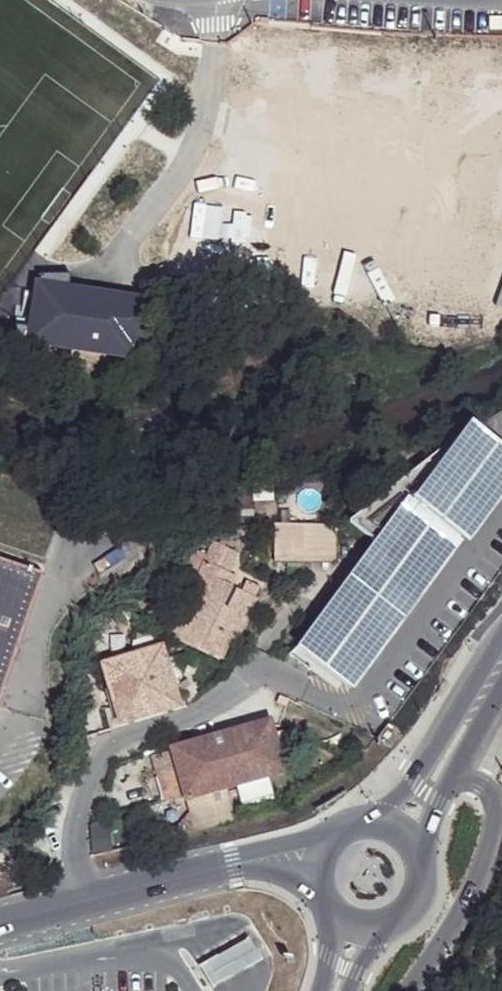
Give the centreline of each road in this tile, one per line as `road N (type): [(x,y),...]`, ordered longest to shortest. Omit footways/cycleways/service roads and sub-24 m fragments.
road 1 (unclassified): [(318,877),(259,863),(0,931)]
road 2 (tertiary): [(439,784),(480,782),(495,800),(497,818),(467,907),(407,990)]
road 3 (primary): [(359,936),(378,940),(414,928),(436,897),(435,859),(412,829)]
road 4 (primary): [(501,666),(439,784)]
road 5 (primary): [(412,829),(377,819),(343,831),(318,877)]

